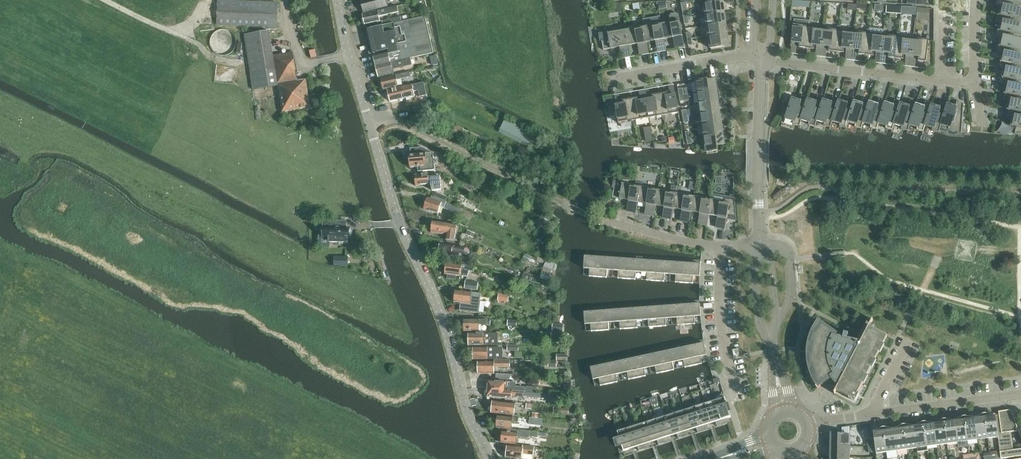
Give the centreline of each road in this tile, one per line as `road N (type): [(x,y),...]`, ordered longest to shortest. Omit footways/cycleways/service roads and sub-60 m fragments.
road 1 (residential): [(489,458),(395,210),(339,0)]
road 2 (residential): [(761,243),(761,54)]
road 3 (residential): [(761,54),(942,79)]
road 4 (residential): [(1020,395),(871,413)]
road 5 (residential): [(738,396),(720,247)]
road 6 (residential): [(617,78),(761,54)]
road 7 (residential): [(596,220),(720,247)]

